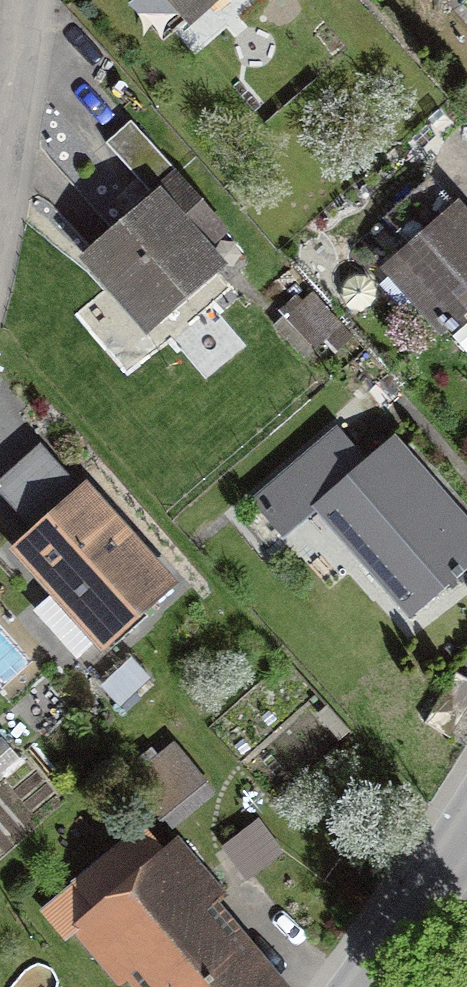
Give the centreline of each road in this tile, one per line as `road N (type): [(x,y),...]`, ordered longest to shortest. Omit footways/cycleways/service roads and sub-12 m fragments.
road 1 (tertiary): [(466,816),(353,986)]
road 2 (residential): [(0,185),(32,0)]

